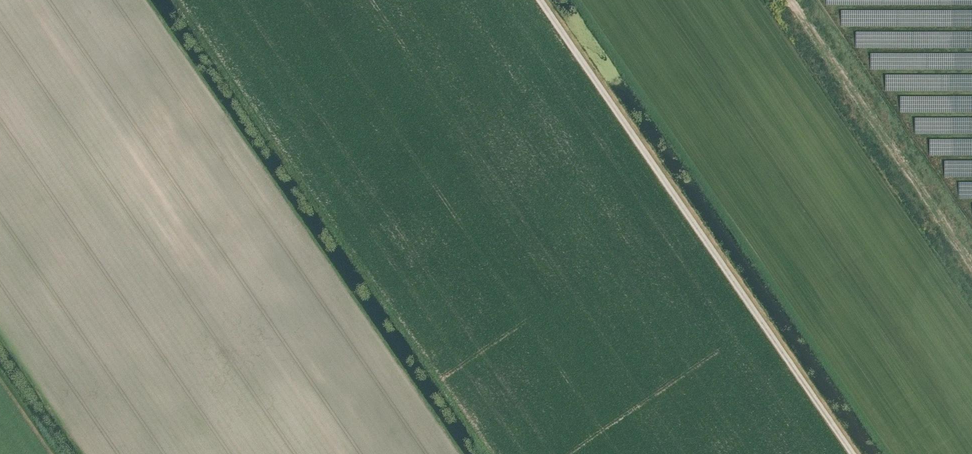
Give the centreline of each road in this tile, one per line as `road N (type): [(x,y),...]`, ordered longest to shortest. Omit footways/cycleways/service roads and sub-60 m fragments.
road 1 (track): [(539,0),(851,453)]
road 2 (track): [(789,0),(971,266)]

